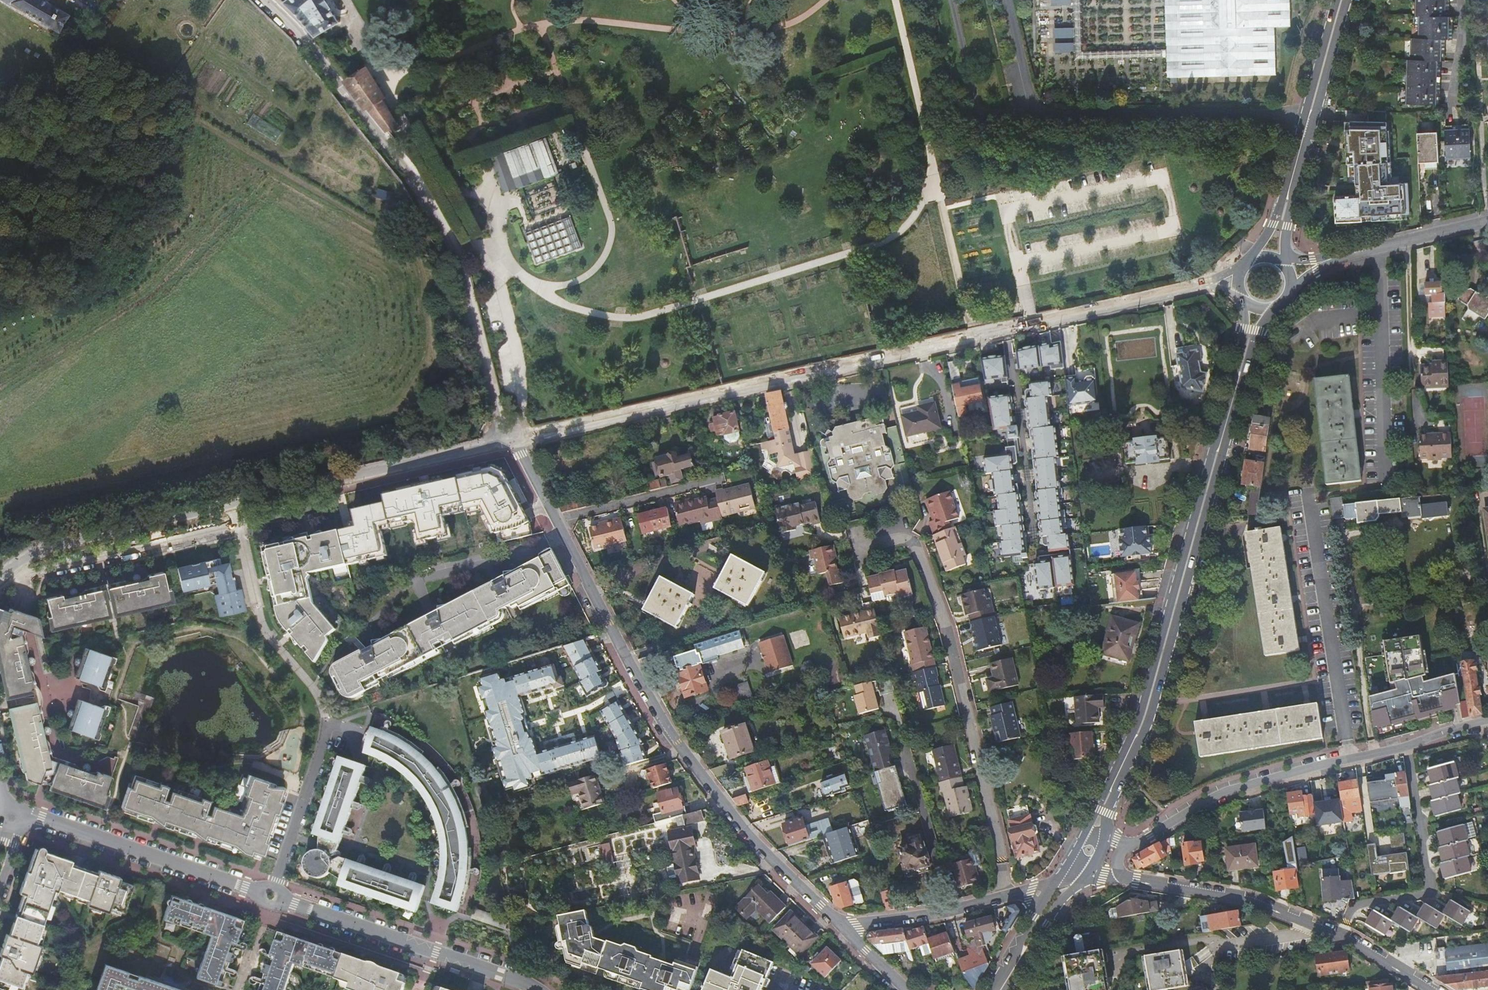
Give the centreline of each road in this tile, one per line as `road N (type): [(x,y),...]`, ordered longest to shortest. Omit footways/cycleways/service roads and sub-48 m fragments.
road 1 (residential): [(516,442),(1238,281)]
road 2 (secondary): [(1089,834),(1145,718),(1256,309)]
road 3 (residential): [(265,0),(410,174),(448,243),(499,418),(516,442)]
road 4 (residential): [(840,924),(724,806),(650,704),(557,520)]
road 5 (residential): [(1009,898),(948,627),(911,538),(863,549)]
road 6 (unclassified): [(1064,882),(1154,882),(1251,898),(1352,939),(1435,989)]
road 7 (unclassified): [(516,442),(231,505)]
road 8 (unclassified): [(1349,760),(1221,797),(1129,845),(1089,834)]
road 9 (residential): [(1349,760),(1309,488)]
road 10 (unclassified): [(280,899),(533,989)]
road 11 (secondary): [(1270,257),(1341,0)]
road 12 (unclassified): [(231,505),(77,540),(28,555),(0,576)]
road 13 (unclassified): [(262,893),(39,821)]
road 14 (residential): [(840,924),(934,917),(1009,898)]
road 15 (unclassified): [(557,520),(722,479)]
road 16 (residential): [(1381,313),(1385,477)]
road 17 (residential): [(276,888),(325,735)]
road 18 (unclassified): [(1487,724),(1349,760)]
road 19 (secondary): [(995,989),(1064,882)]

